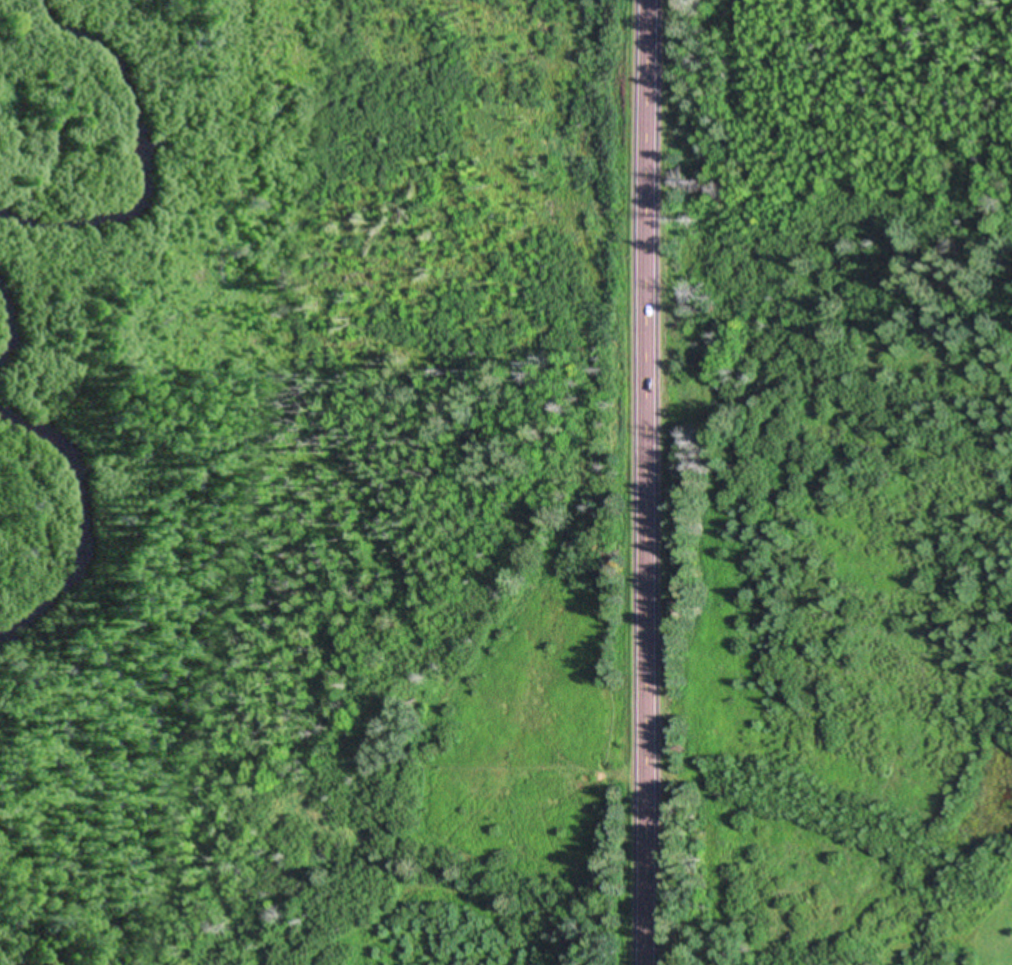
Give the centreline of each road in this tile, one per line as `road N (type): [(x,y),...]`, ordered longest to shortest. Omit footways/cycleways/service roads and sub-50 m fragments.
road 1 (primary): [(655,964),(654,0)]

